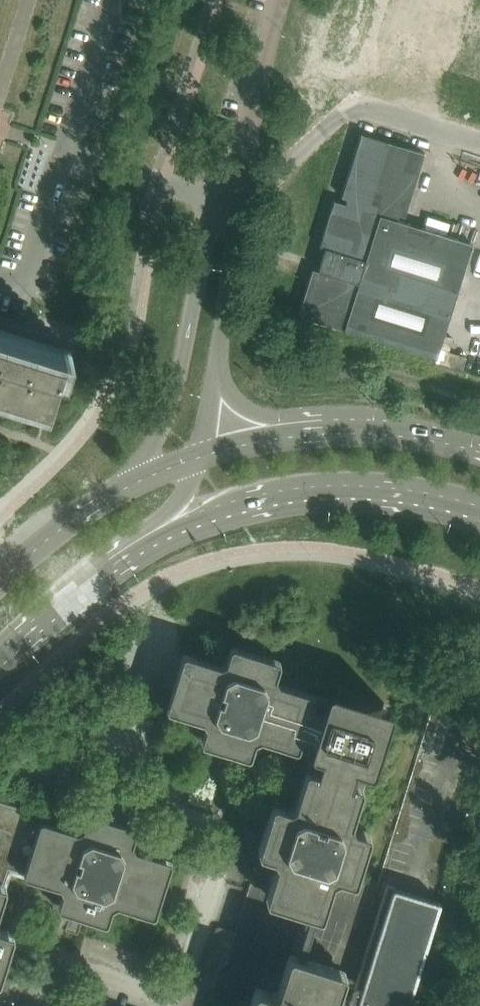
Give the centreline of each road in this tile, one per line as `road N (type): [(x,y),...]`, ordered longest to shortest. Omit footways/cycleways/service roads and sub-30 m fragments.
road 1 (tertiary): [(153,545),(273,500),(346,492),(479,518)]
road 2 (unclassified): [(226,211),(205,238),(182,368),(133,484)]
road 3 (tertiary): [(479,454),(405,433),(349,428),(204,451)]
road 4 (unclassified): [(204,451),(233,242),(226,211)]
road 5 (unclassified): [(226,211),(279,0)]
road 6 (tertiary): [(0,654),(153,545)]
road 7 (tertiary): [(133,484),(79,515),(0,581)]

